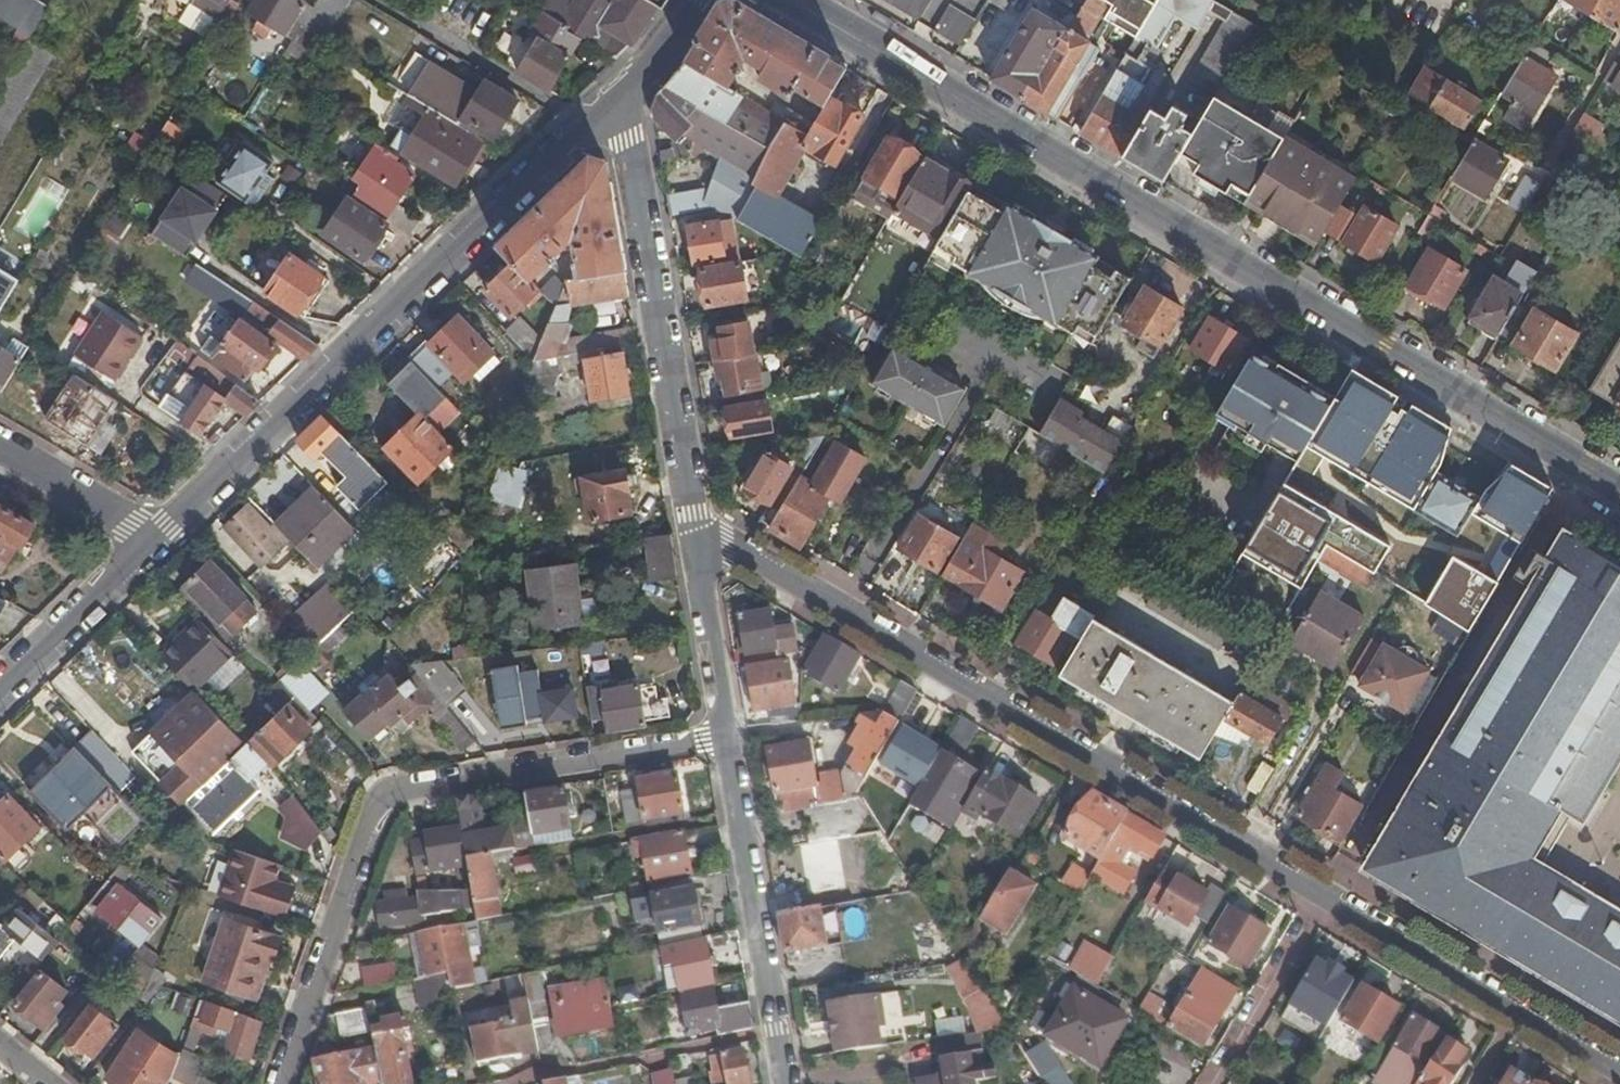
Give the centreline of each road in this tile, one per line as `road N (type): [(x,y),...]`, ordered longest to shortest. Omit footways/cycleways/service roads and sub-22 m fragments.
road 1 (secondary): [(794,0),(1619,492)]
road 2 (residential): [(689,536),(1318,898)]
road 3 (residential): [(286,1083),(384,799),(727,746)]
road 4 (tertiary): [(618,100),(160,539)]
road 5 (residential): [(618,100),(689,536)]
road 6 (residential): [(727,746),(787,1083)]
road 7 (residential): [(1318,898),(1516,1012)]
road 8 (tertiary): [(160,539),(0,690)]
road 9 (residential): [(1206,1083),(1318,898)]
road 10 (residential): [(689,536),(727,746)]
road 11 (unclassified): [(0,443),(160,539)]
road 12 (tertiary): [(696,0),(618,100)]

